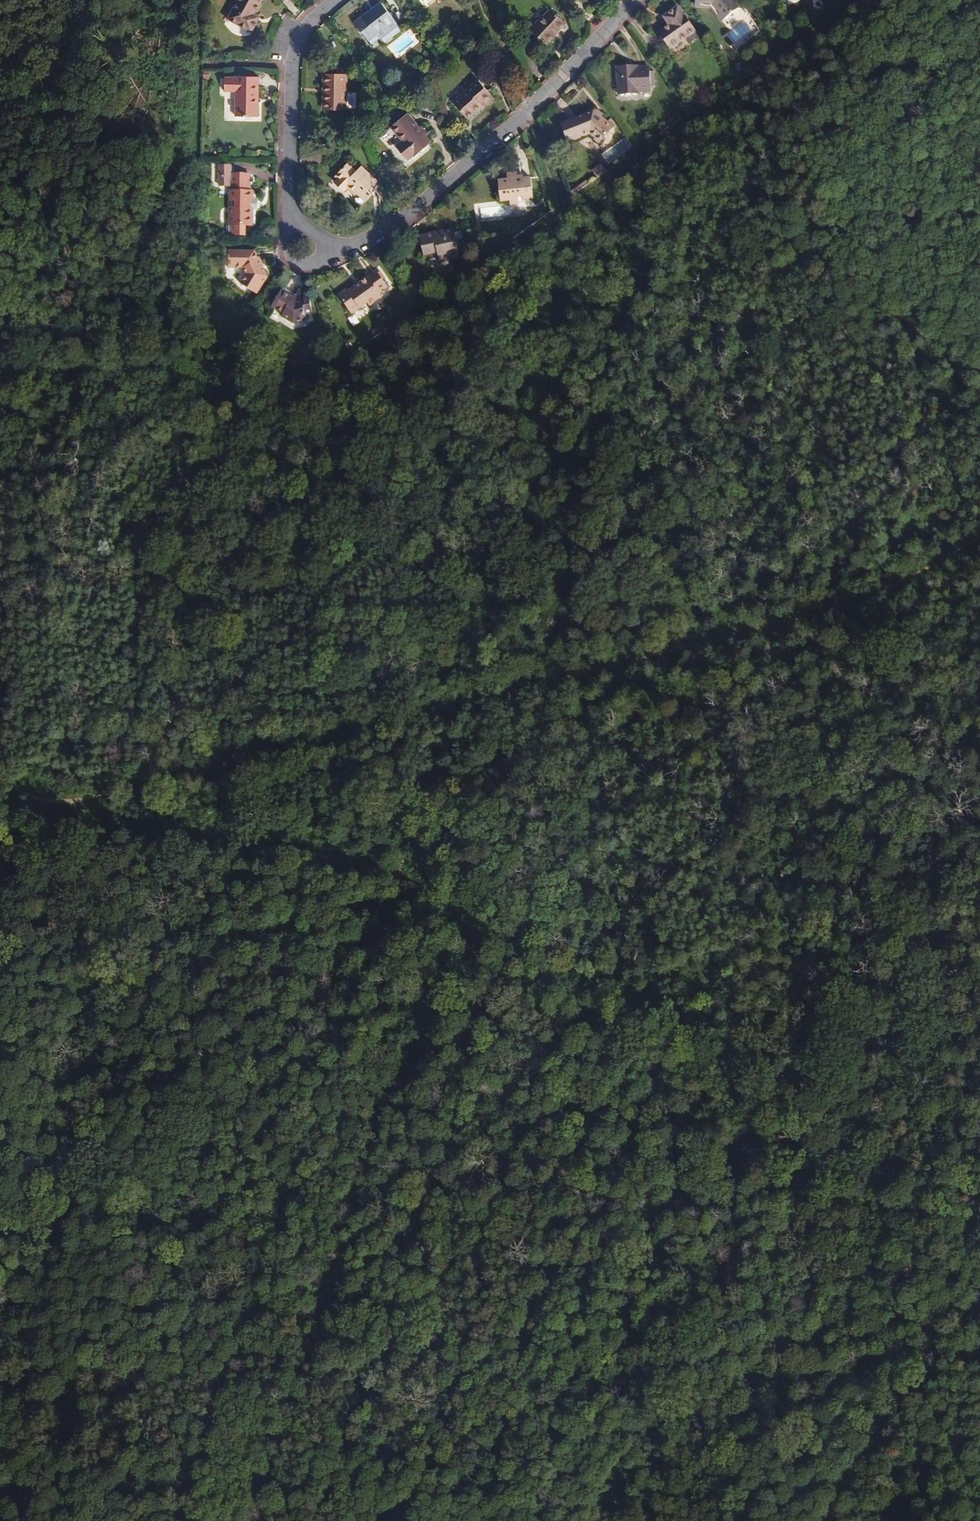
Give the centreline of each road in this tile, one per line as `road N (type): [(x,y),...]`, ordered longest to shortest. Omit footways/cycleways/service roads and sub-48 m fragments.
road 1 (track): [(0,799),(21,810),(102,797),(826,613),(933,568),(979,535)]
road 2 (track): [(220,843),(401,871),(878,1193)]
road 3 (residential): [(637,0),(524,118),(393,227),(344,249)]
road 4 (residential): [(289,218),(292,65),(299,36),(334,0)]
road 5 (track): [(220,843),(21,810)]

